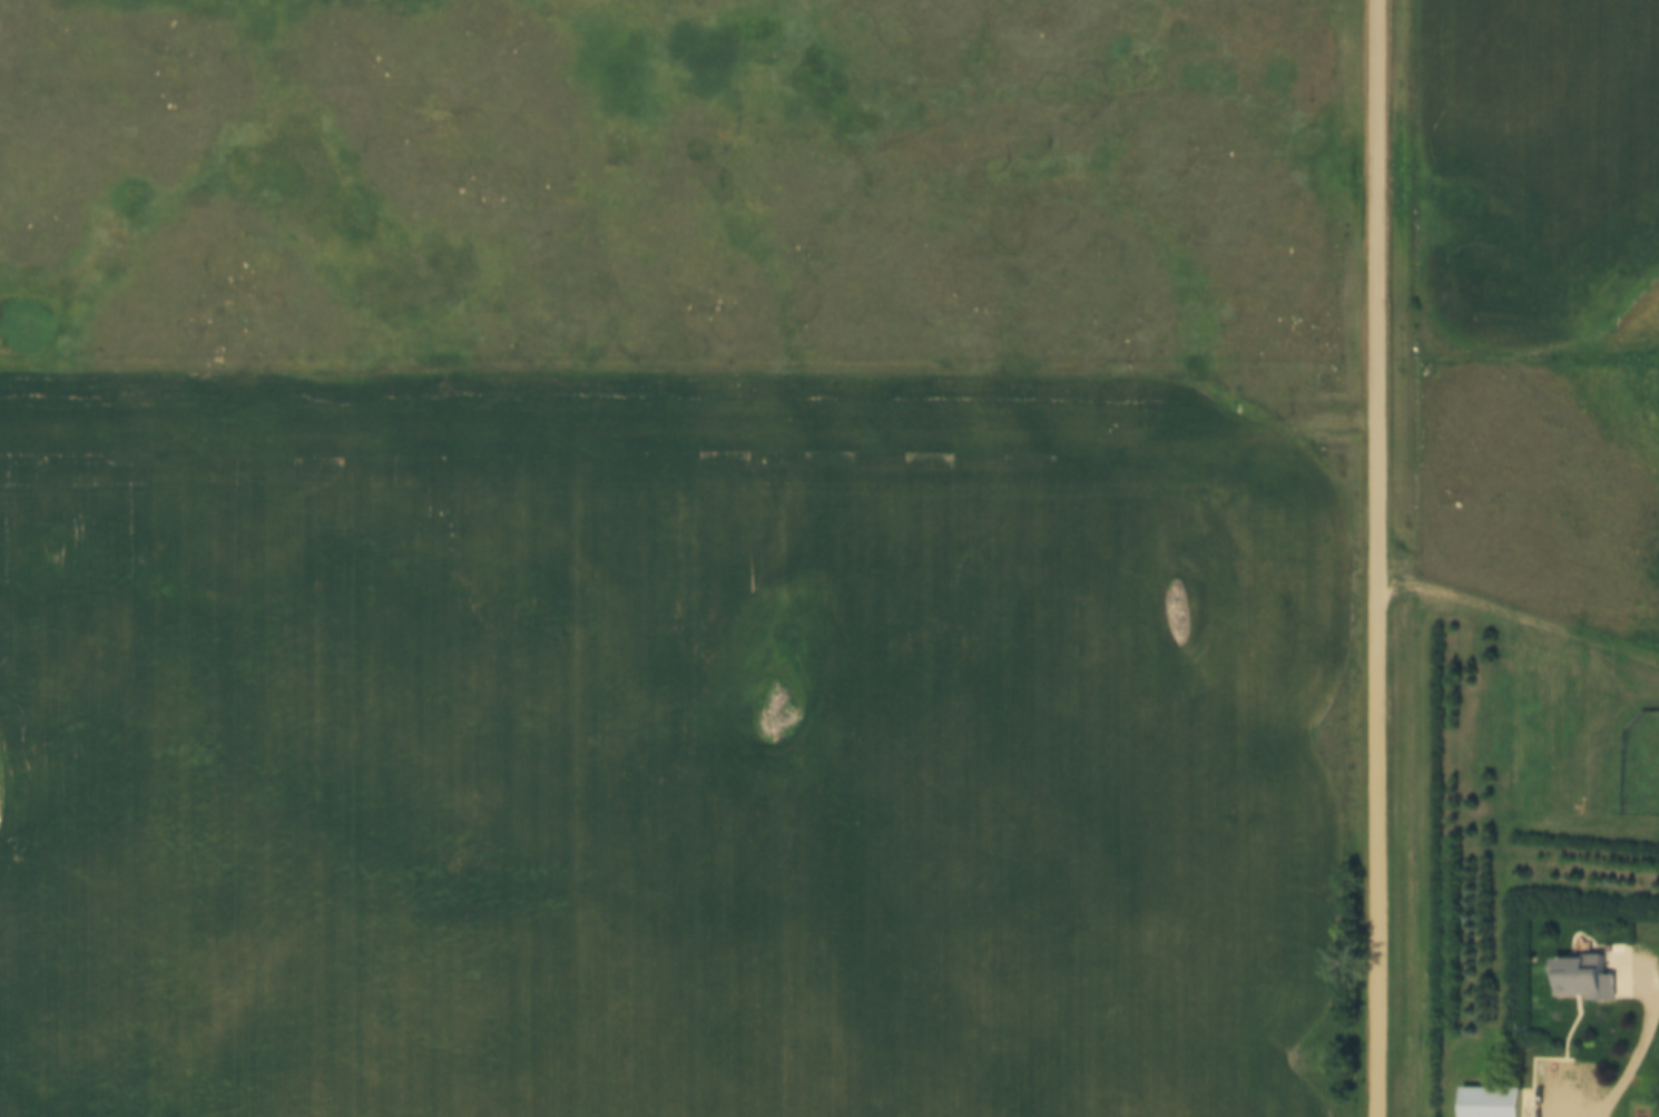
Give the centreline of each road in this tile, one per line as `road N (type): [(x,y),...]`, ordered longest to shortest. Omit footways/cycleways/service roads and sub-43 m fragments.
road 1 (residential): [(1375,0),(1374,1116)]
road 2 (track): [(1373,570),(1658,658)]

